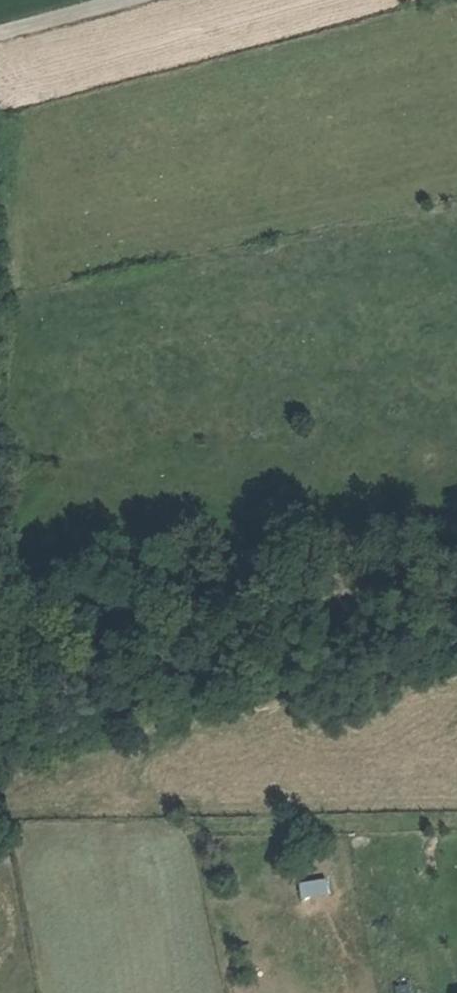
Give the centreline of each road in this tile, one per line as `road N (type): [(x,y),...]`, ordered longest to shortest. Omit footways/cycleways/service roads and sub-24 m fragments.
road 1 (track): [(0,34),(120,0)]

